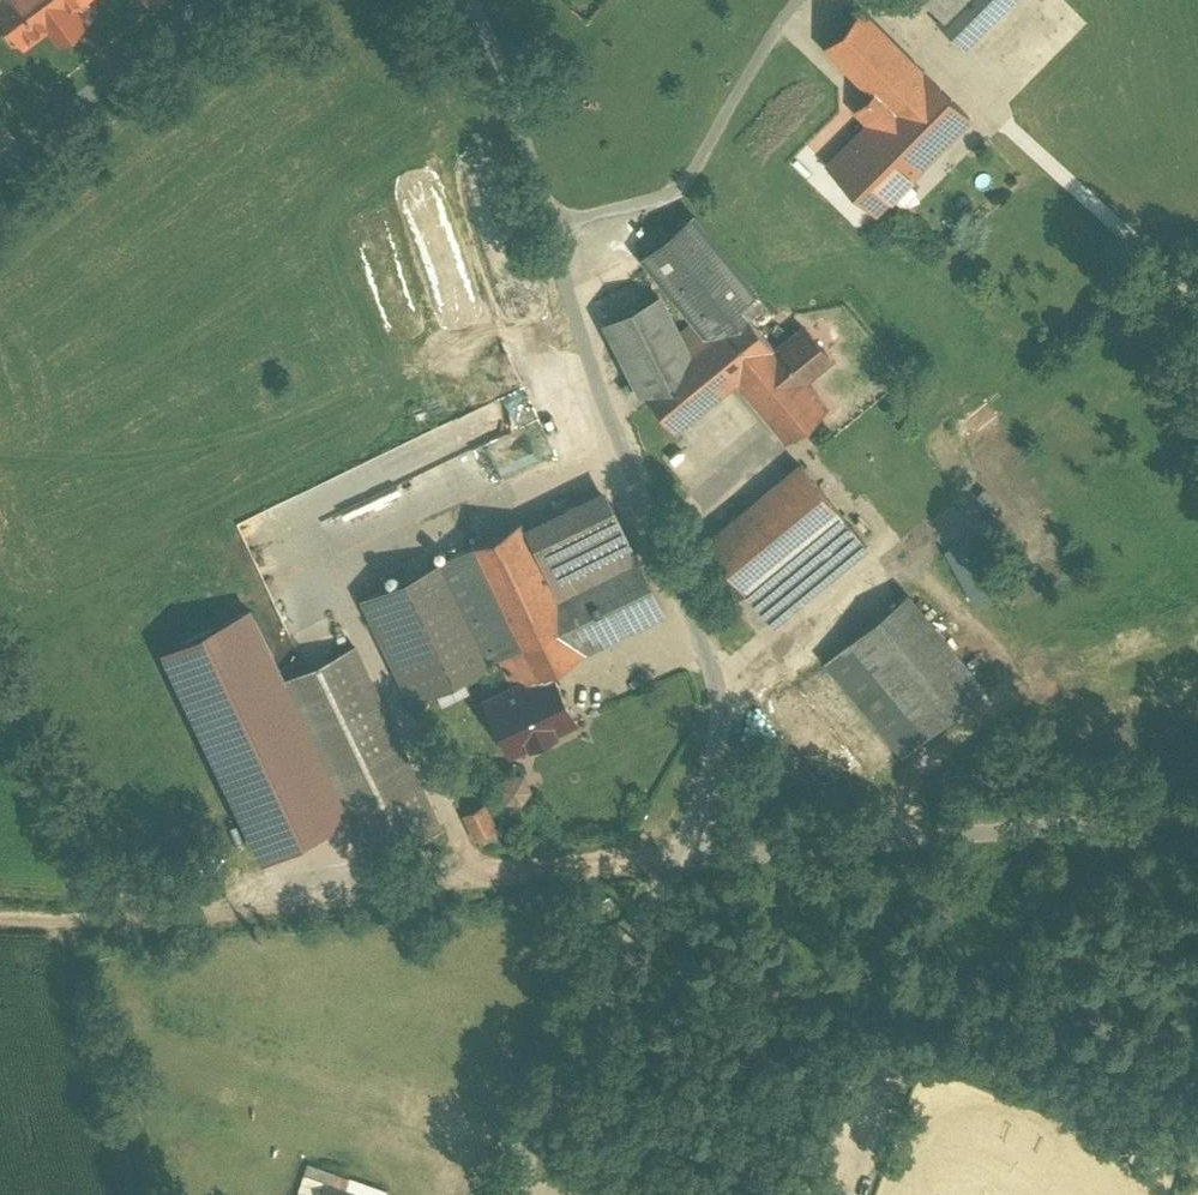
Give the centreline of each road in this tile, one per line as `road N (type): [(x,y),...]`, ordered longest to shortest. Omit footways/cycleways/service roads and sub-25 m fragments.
road 1 (unclassified): [(473,0),(503,44),(600,399),(724,695),(708,784),(676,860)]
road 2 (track): [(0,921),(83,924),(394,898),(676,860)]
road 3 (unclassified): [(1197,818),(676,860)]
road 4 (unclassified): [(676,860),(516,1194)]
road 5 (track): [(743,855),(873,1044),(874,1104)]
road 6 (unclassified): [(0,174),(218,0)]

